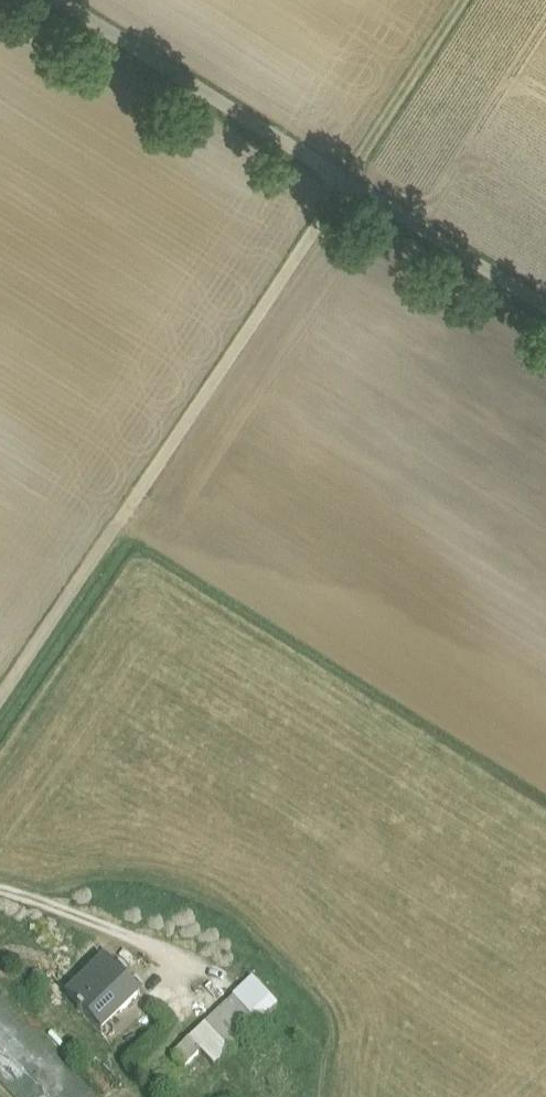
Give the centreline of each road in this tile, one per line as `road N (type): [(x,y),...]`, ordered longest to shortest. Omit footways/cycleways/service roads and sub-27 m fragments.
road 1 (unclassified): [(0,707),(343,177)]
road 2 (unclassified): [(65,0),(343,177)]
road 3 (unclassified): [(343,177),(545,304)]
road 4 (track): [(460,0),(343,177)]

